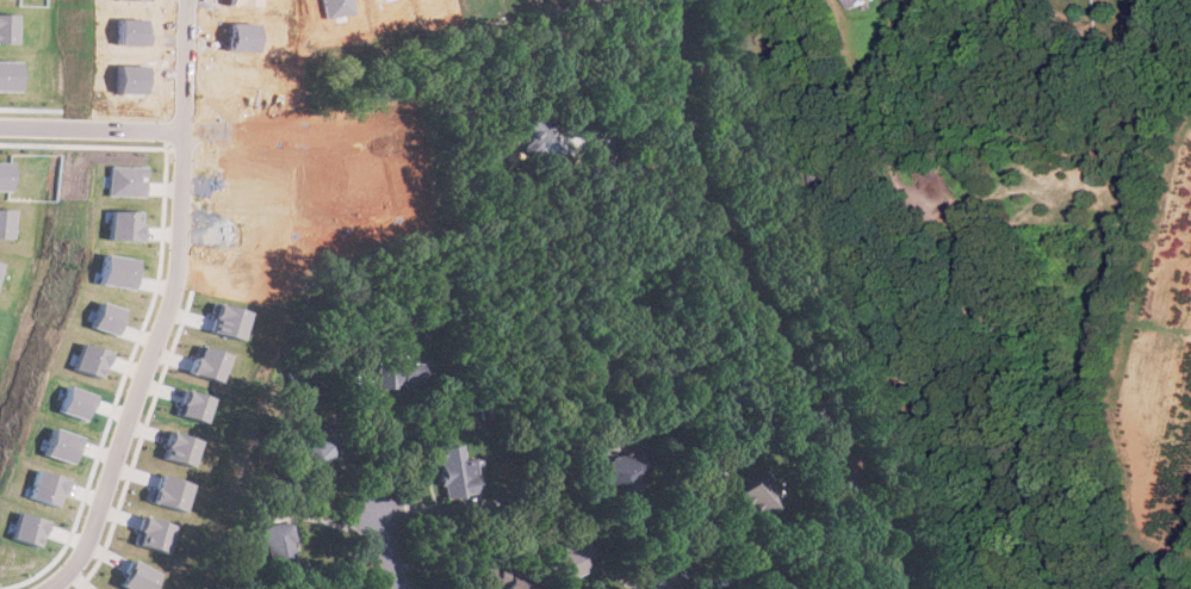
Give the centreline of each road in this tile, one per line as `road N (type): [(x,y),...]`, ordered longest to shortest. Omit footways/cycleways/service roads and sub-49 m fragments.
road 1 (residential): [(873,588),(868,514),(757,331),(715,232),(677,101)]
road 2 (residential): [(45,588),(93,532),(173,308),(185,122)]
road 3 (residential): [(875,570),(917,547),(957,502),(966,461),(959,393)]
road 4 (residential): [(185,134),(323,137),(402,123)]
road 5 (residential): [(185,134),(0,128)]
road 6 (residential): [(185,122),(196,0)]

